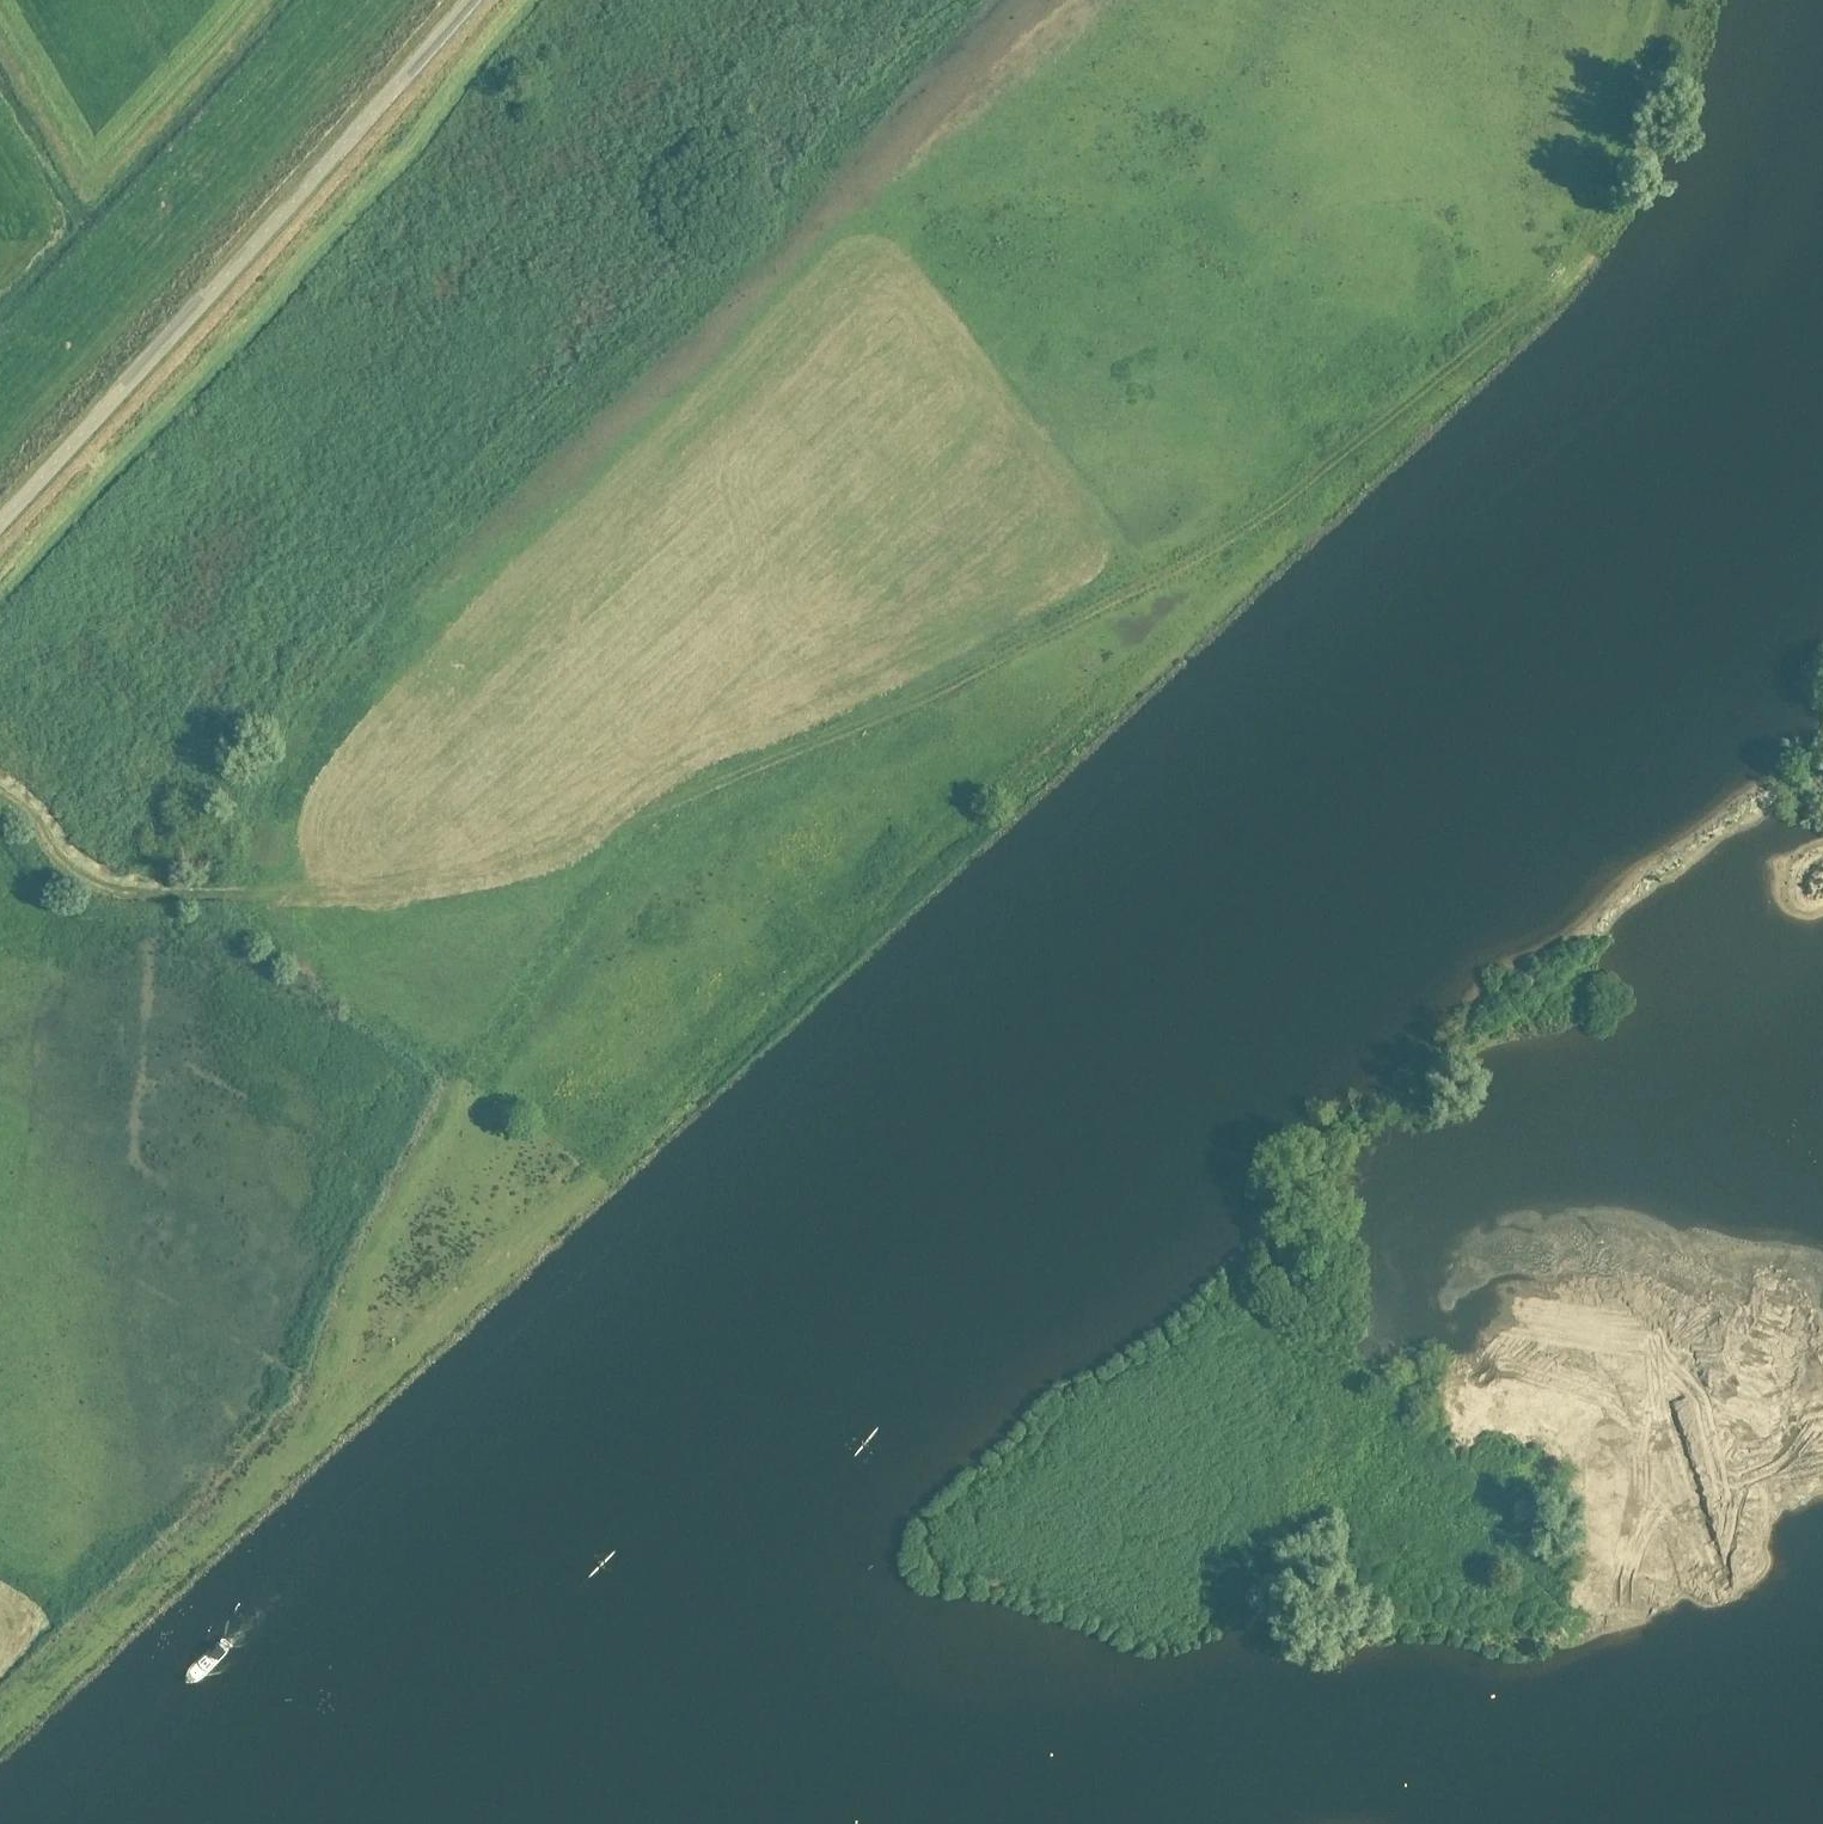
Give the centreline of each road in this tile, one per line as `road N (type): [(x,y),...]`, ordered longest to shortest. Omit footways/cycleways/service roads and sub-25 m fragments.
road 1 (unclassified): [(0,524),(470,0)]
road 2 (track): [(0,791),(83,877),(110,888),(196,901)]

